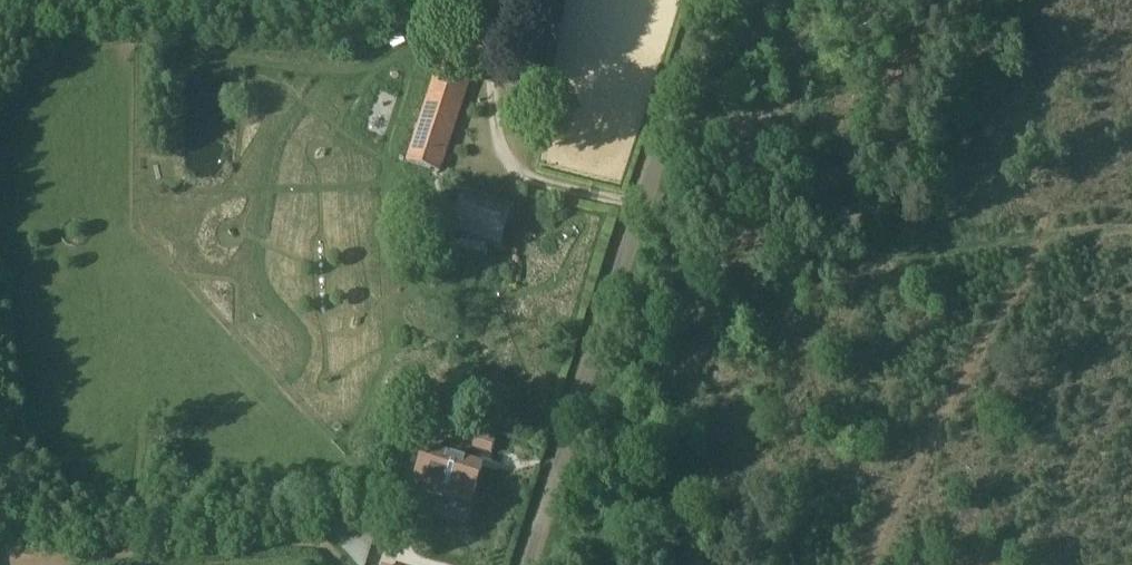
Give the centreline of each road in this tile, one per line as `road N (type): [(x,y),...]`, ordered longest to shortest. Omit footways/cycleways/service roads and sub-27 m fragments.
road 1 (track): [(533,564),(715,0)]

